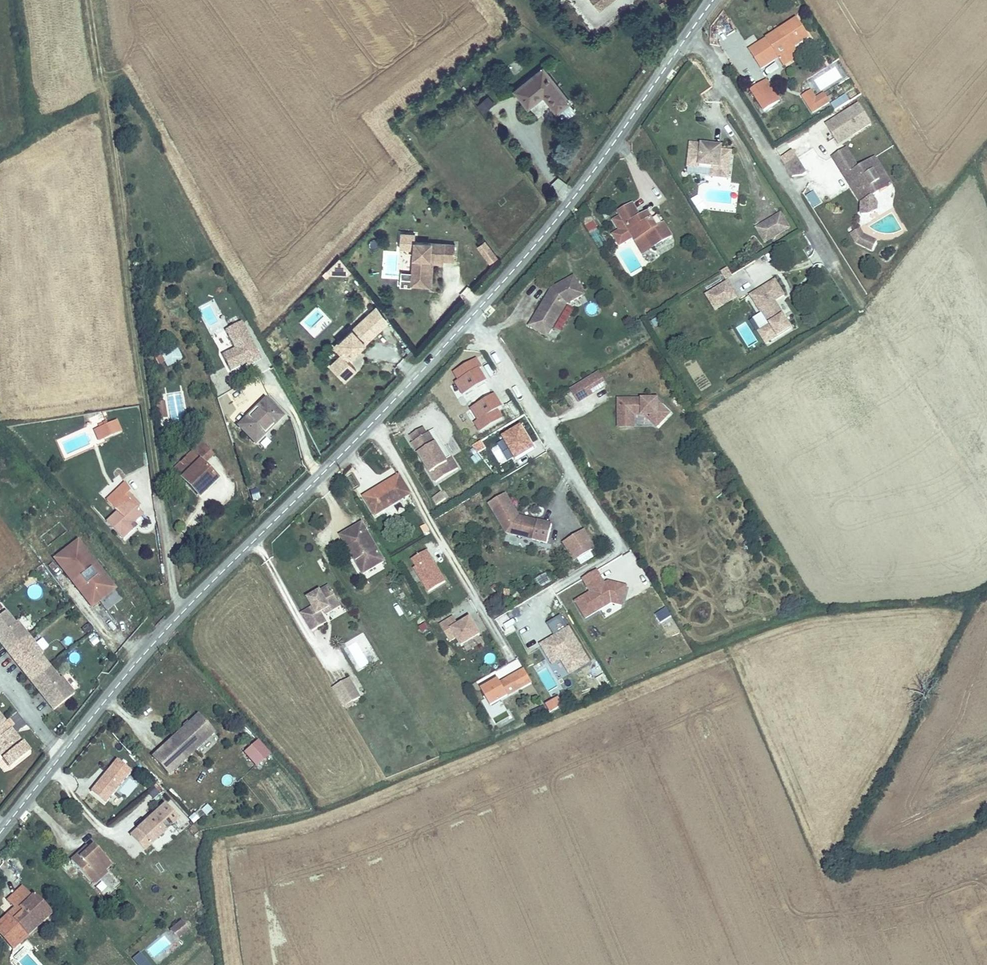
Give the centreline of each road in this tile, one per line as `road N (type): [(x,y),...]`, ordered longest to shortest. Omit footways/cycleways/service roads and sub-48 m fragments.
road 1 (tertiary): [(0,830),(143,653),(468,321),(556,218),(712,0)]
road 2 (track): [(180,615),(89,0)]
road 3 (track): [(217,849),(325,820),(724,655)]

